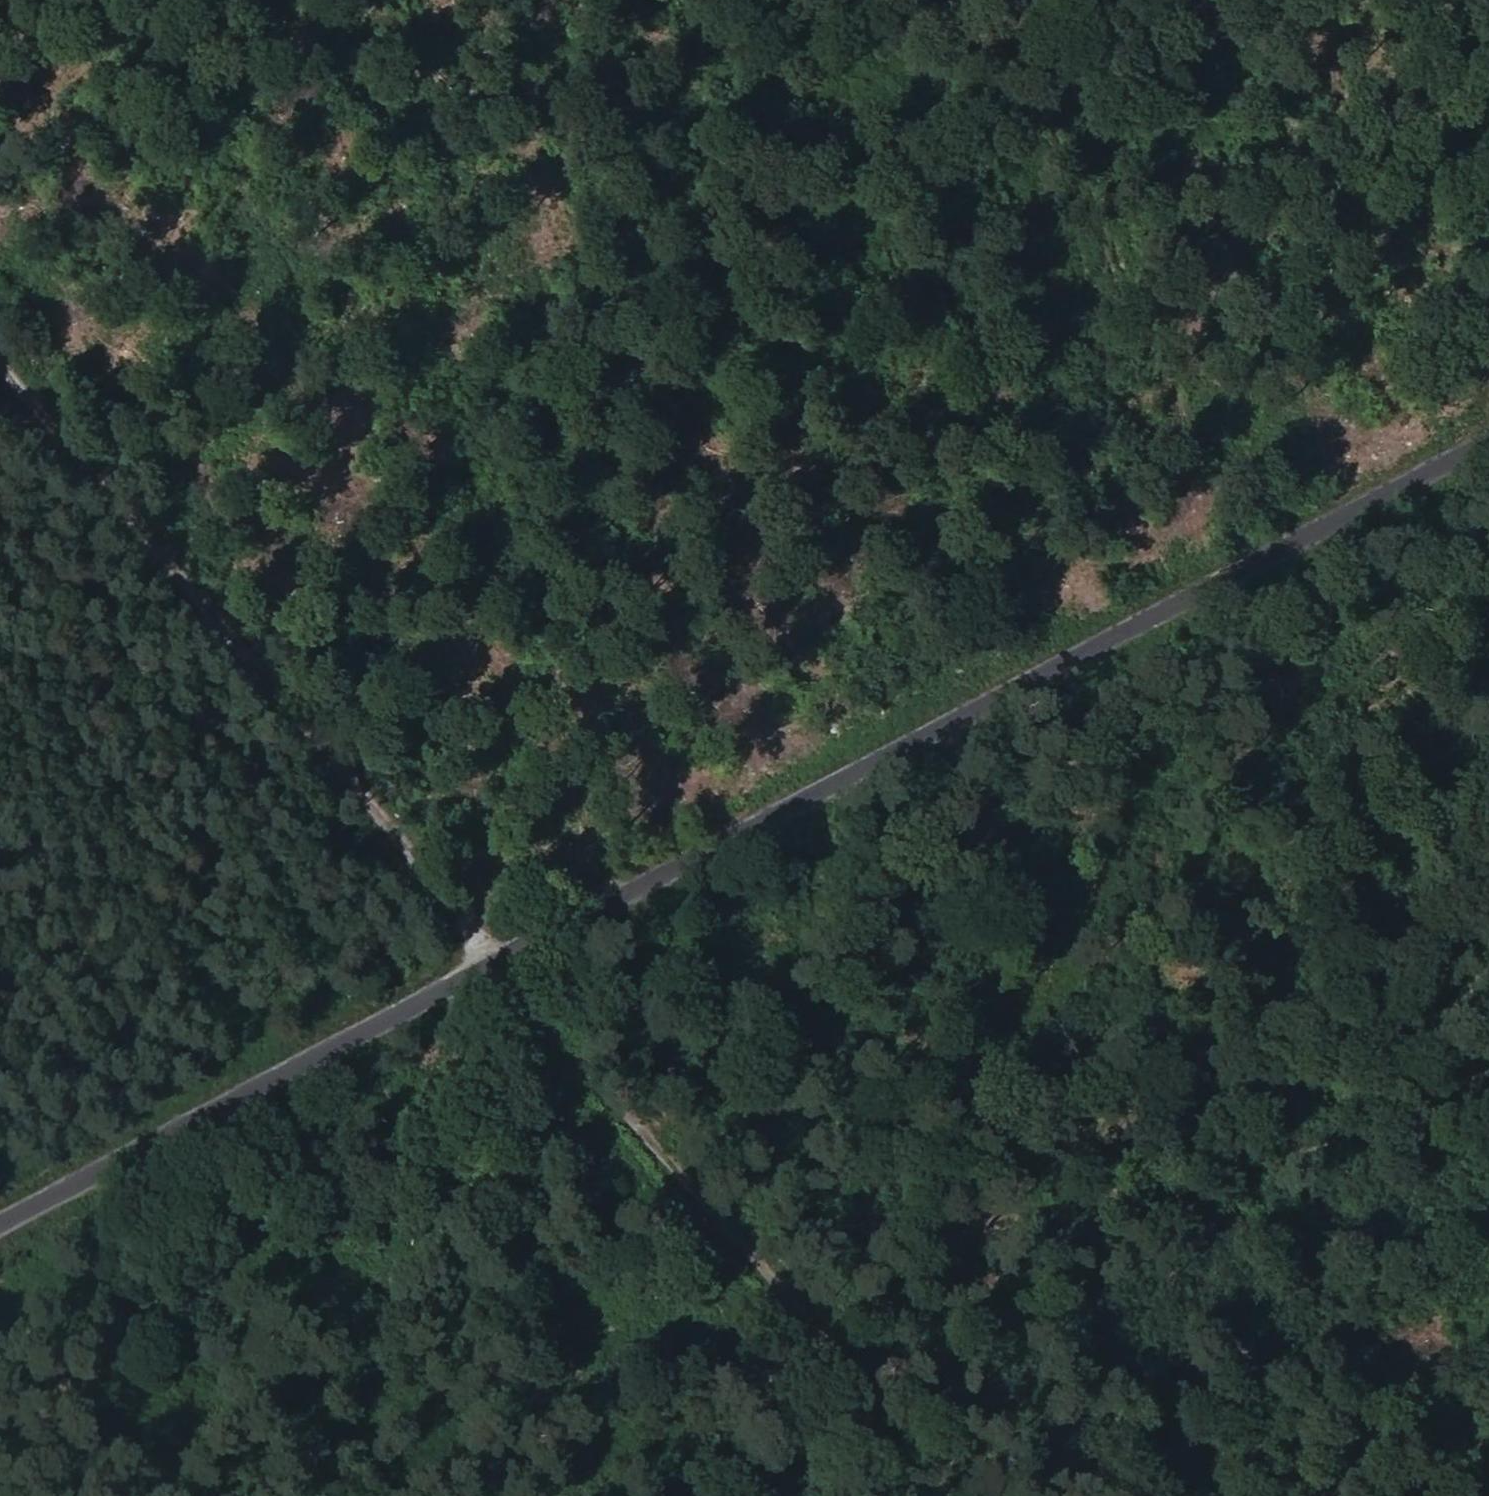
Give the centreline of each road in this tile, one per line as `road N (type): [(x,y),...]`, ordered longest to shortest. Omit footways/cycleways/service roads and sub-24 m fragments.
road 1 (unclassified): [(1488,446),(0,1235)]
road 2 (track): [(985,1495),(0,346)]

